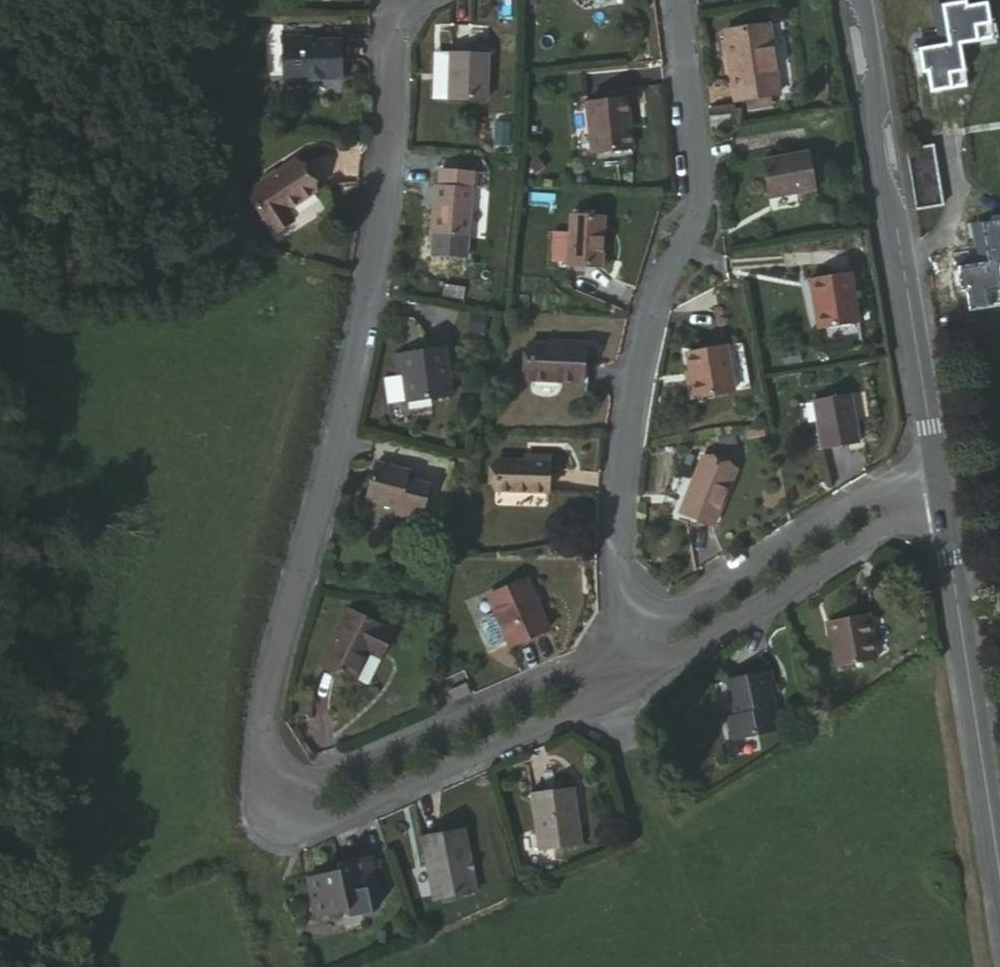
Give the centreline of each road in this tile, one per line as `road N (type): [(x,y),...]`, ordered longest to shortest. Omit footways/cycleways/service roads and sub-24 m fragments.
road 1 (residential): [(401,0),(363,304),(265,699),(264,765),(282,807)]
road 2 (residential): [(620,646),(623,478),(648,315),(693,188),(671,0)]
road 3 (tertiary): [(931,475),(856,0)]
road 4 (tertiary): [(999,947),(931,475)]
road 5 (residential): [(620,646),(310,769),(282,807)]
road 6 (residential): [(282,807),(305,817),(340,815),(625,679)]
road 7 (residential): [(625,679),(892,520),(898,490)]
road 8 (residential): [(898,490),(866,489),(824,509),(620,646)]

